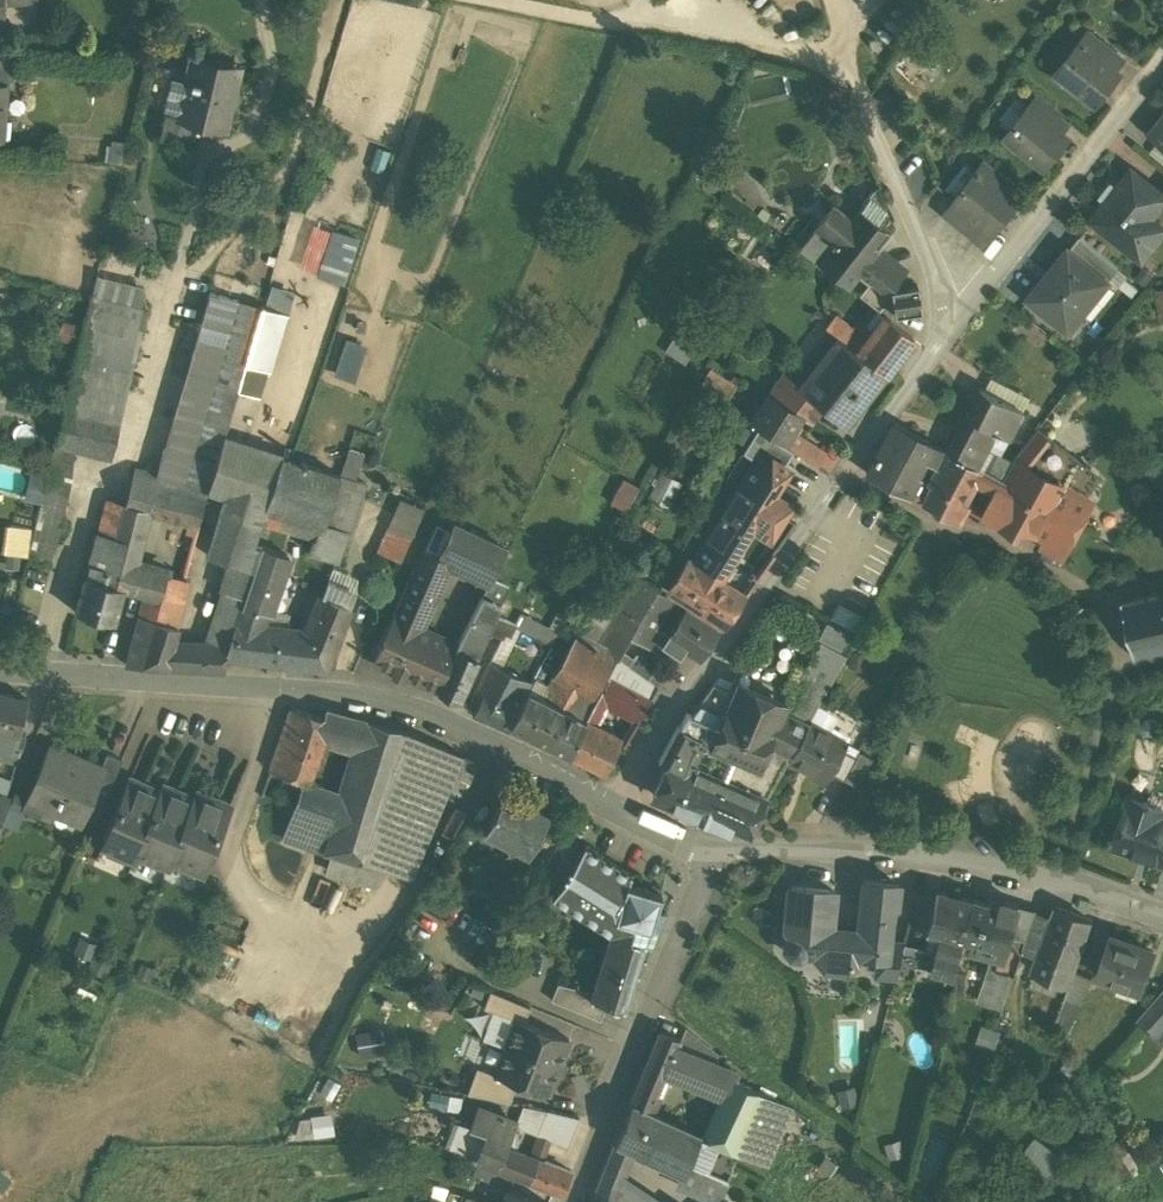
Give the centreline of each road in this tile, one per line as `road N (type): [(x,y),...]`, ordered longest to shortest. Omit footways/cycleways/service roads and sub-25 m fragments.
road 1 (residential): [(610,808),(846,468),(1162,61)]
road 2 (residential): [(0,671),(343,697),(405,715),(610,808)]
road 3 (residential): [(722,851),(820,836),(1061,885),(1162,919)]
road 4 (track): [(451,0),(866,89)]
road 5 (residential): [(575,1201),(722,851)]
road 6 (track): [(866,89),(936,292),(962,316)]

